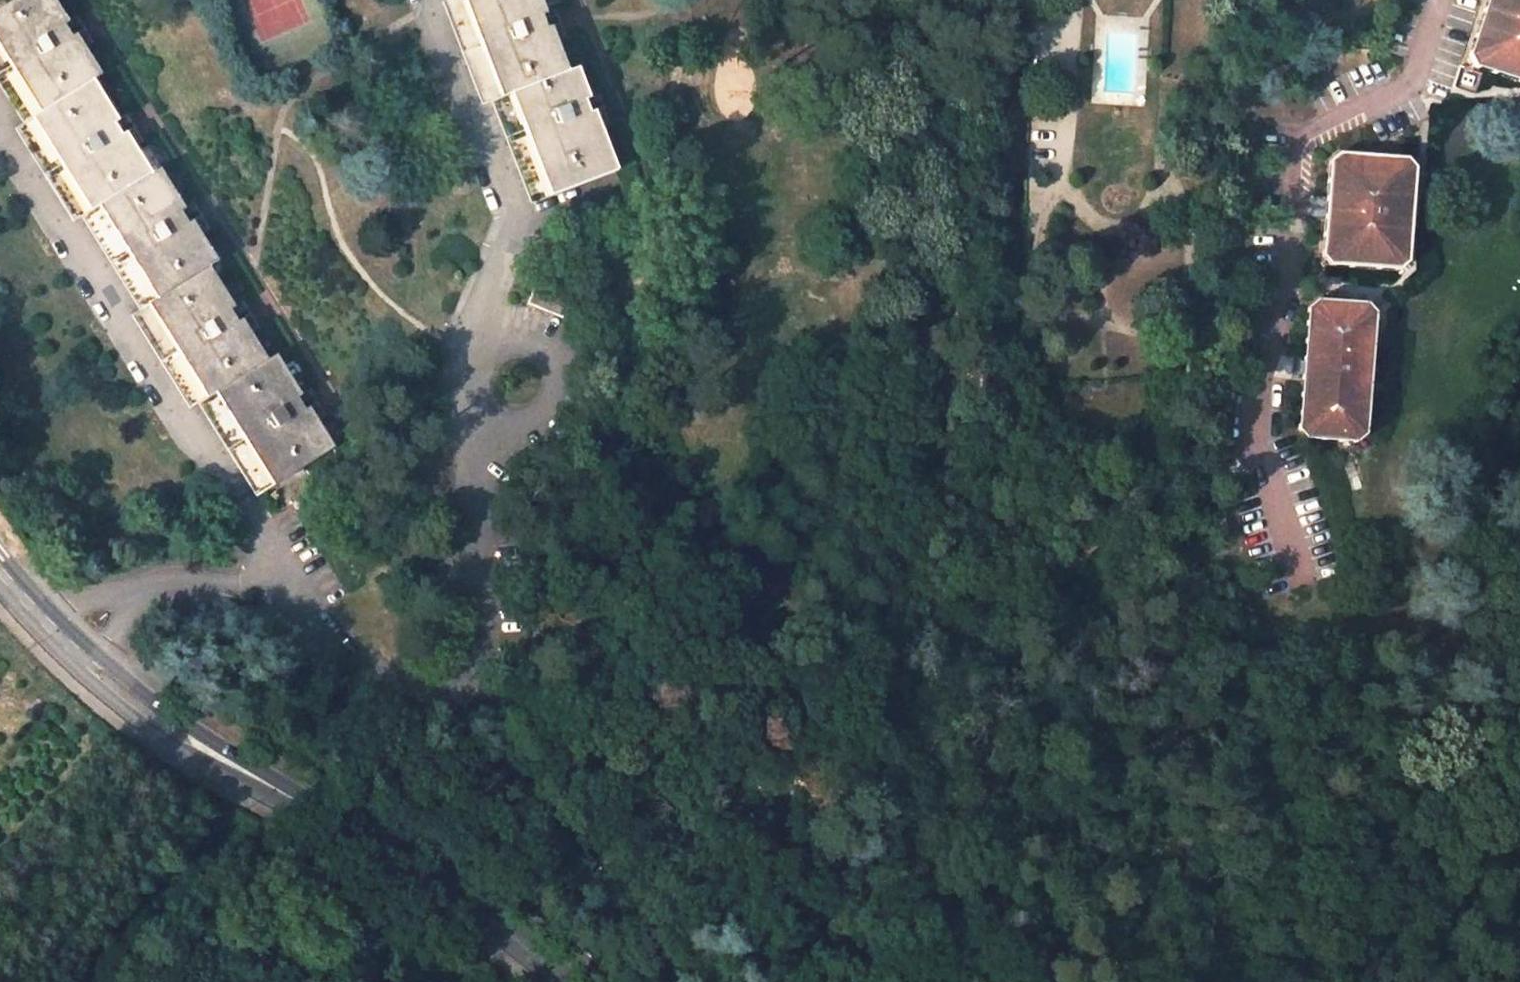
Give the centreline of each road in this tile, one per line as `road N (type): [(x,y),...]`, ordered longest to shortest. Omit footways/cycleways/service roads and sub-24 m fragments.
road 1 (tertiary): [(0,571),(62,638),(156,719),(463,898),(567,981)]

